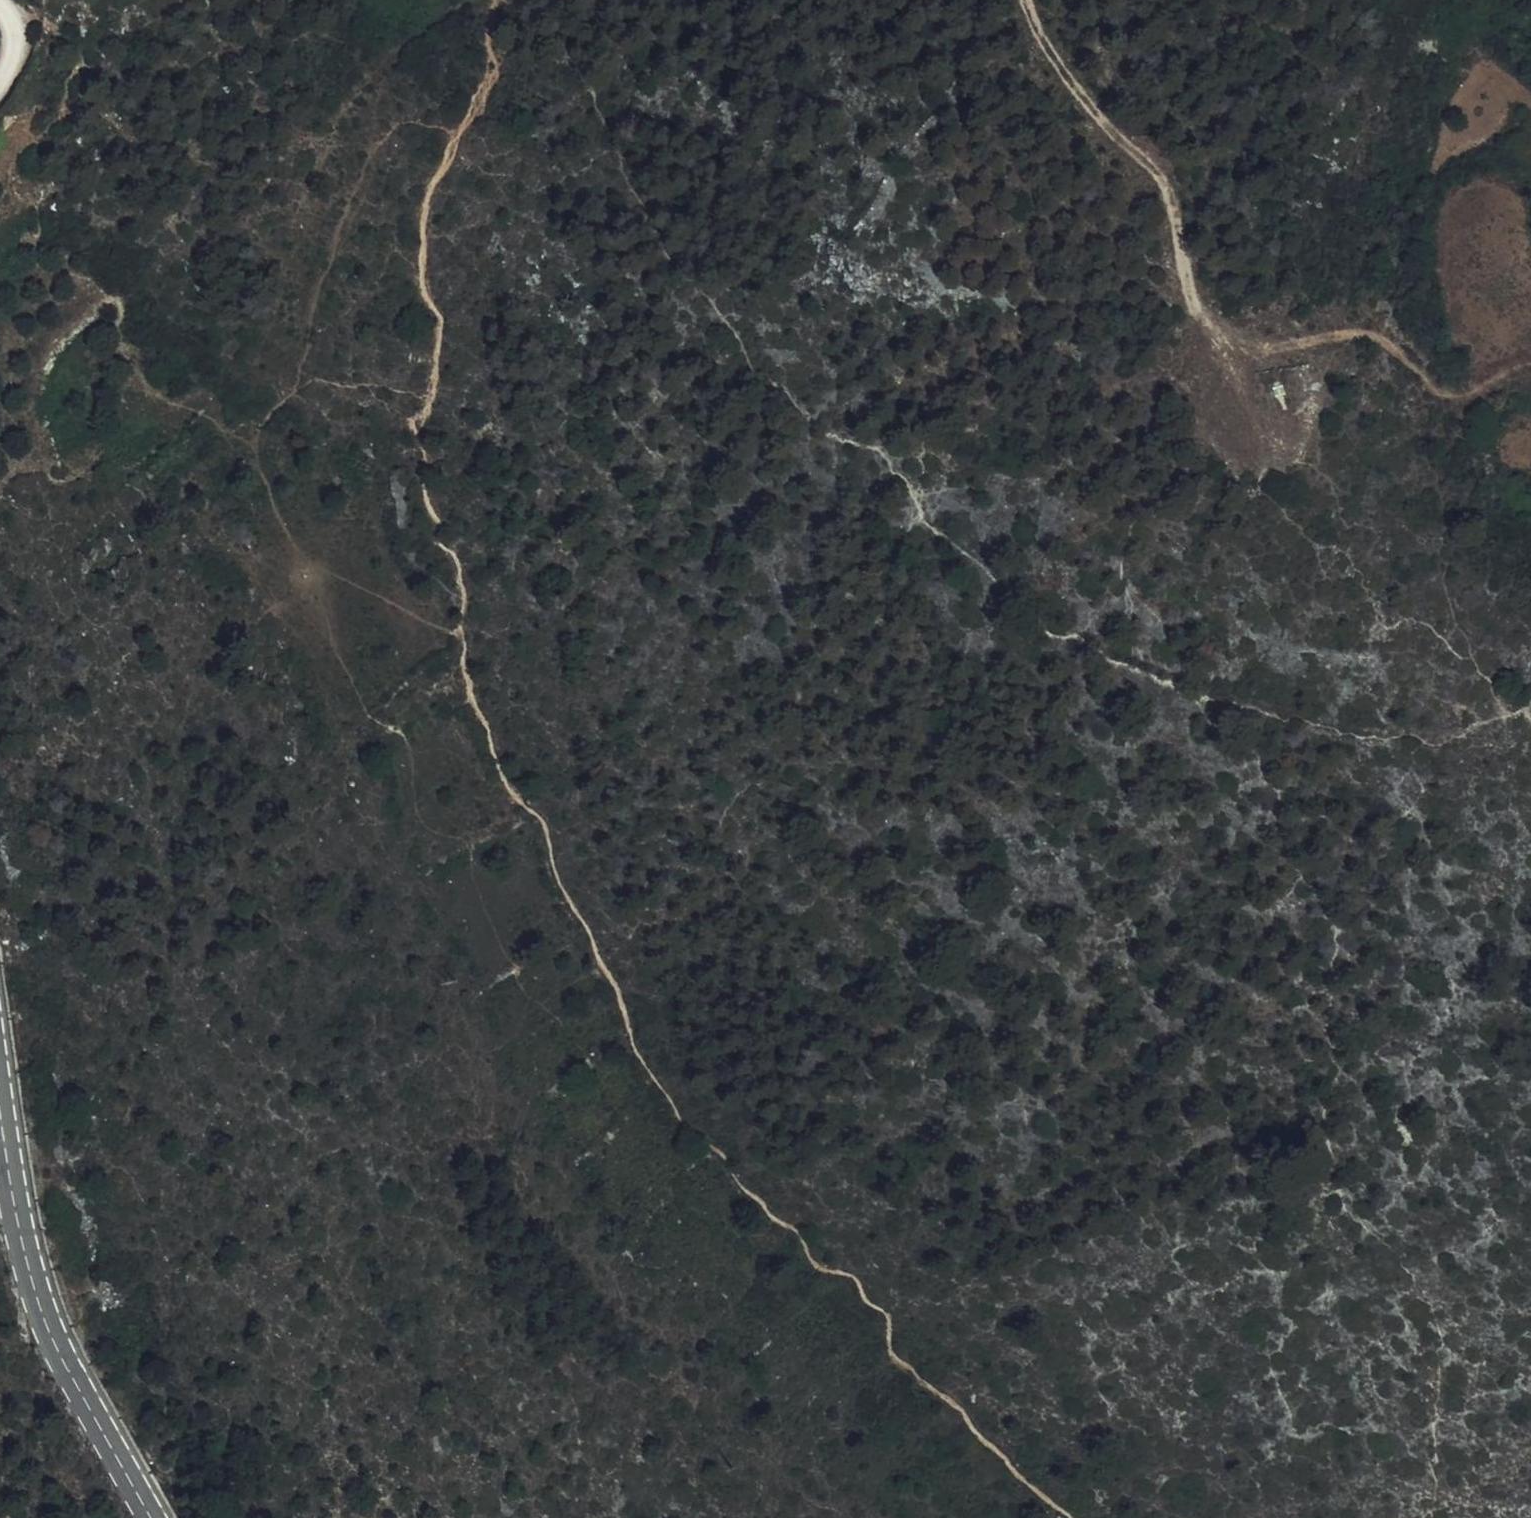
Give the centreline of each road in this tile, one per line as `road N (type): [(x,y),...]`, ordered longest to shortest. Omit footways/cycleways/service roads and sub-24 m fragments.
road 1 (track): [(1026,0),(1084,102),(1170,186),(1197,306),(1225,340),(1255,350),(1379,335)]
road 2 (secondary): [(148,1517),(56,1350),(23,1258),(0,1113)]

